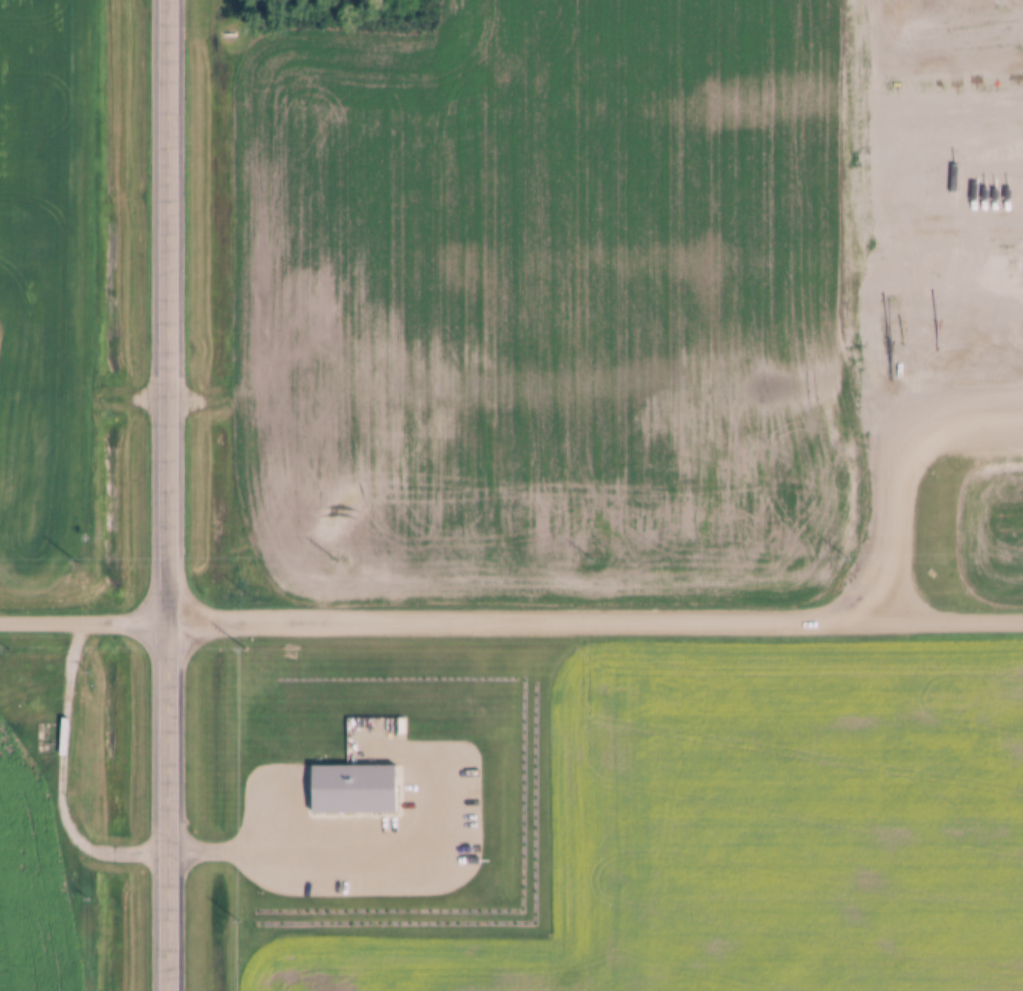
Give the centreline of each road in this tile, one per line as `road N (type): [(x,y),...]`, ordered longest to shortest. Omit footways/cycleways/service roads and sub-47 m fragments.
road 1 (residential): [(1022,618),(0,620)]
road 2 (secondary): [(163,0),(165,990)]
road 3 (track): [(165,852),(103,849),(75,834),(59,801),(82,621)]

